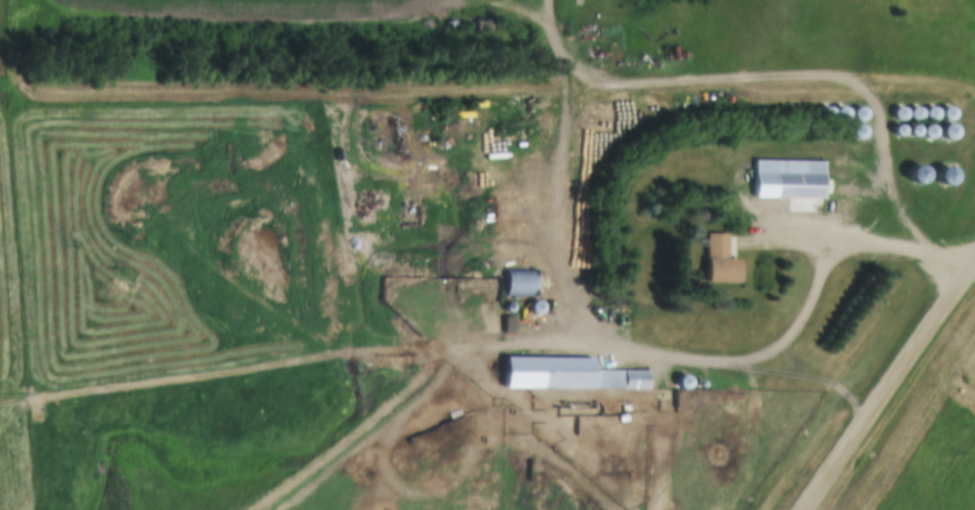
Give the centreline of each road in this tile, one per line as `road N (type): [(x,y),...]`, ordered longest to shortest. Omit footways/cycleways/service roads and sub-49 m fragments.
road 1 (track): [(0,85),(594,87)]
road 2 (residential): [(806,509),(974,268)]

